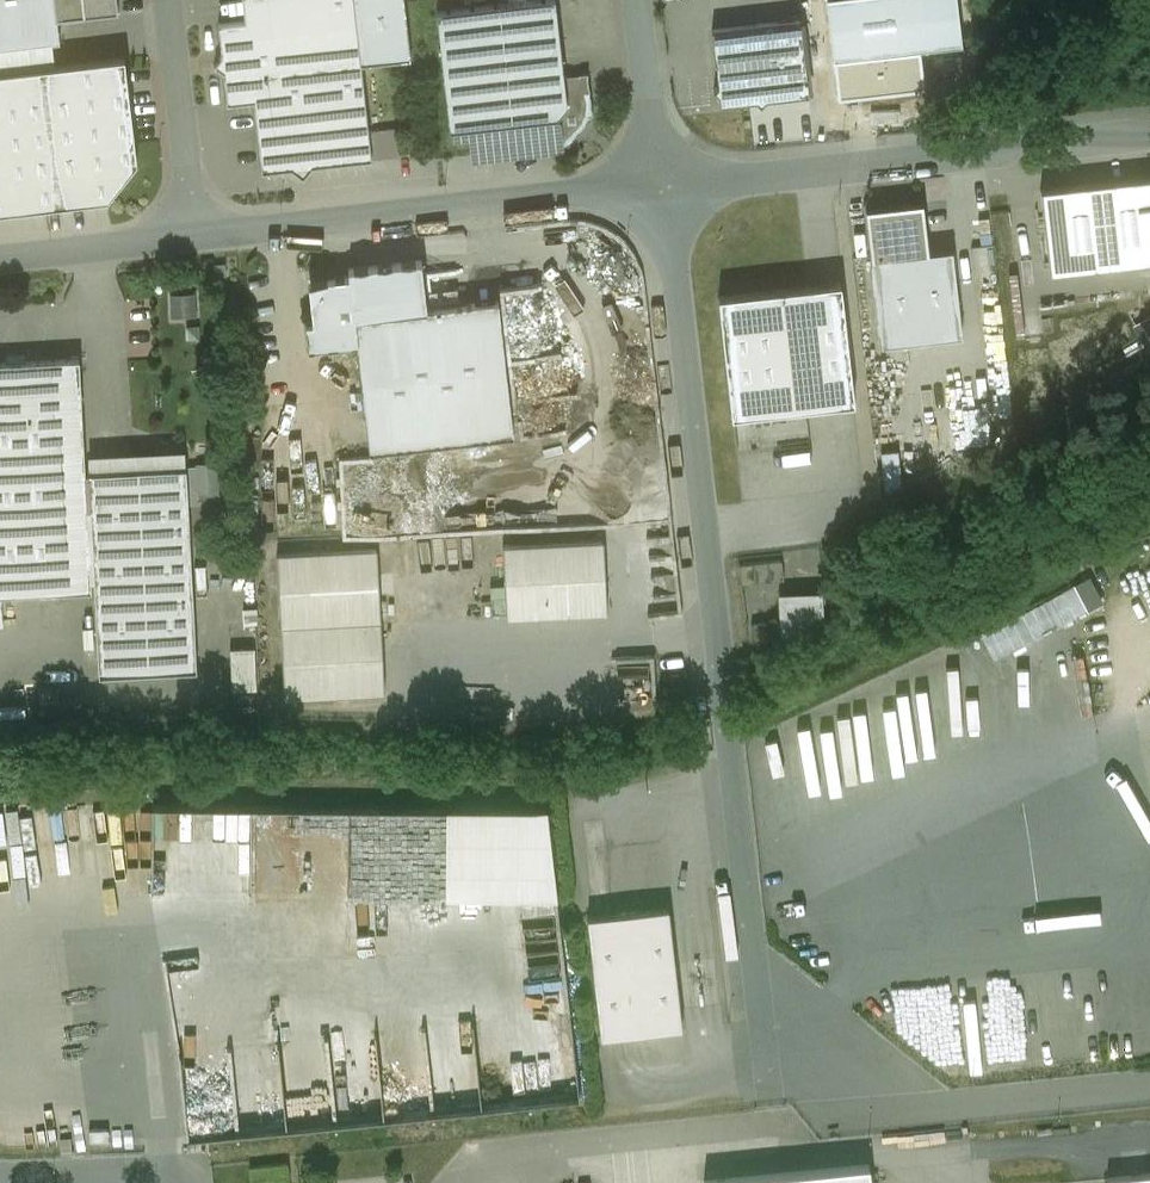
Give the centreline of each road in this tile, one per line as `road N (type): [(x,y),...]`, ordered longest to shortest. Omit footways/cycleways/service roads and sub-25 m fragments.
road 1 (residential): [(662,185),(1149,134)]
road 2 (residential): [(194,239),(662,185)]
road 3 (residential): [(194,239),(166,0)]
road 4 (residential): [(0,261),(194,239)]
road 5 (residential): [(662,185),(640,0)]

